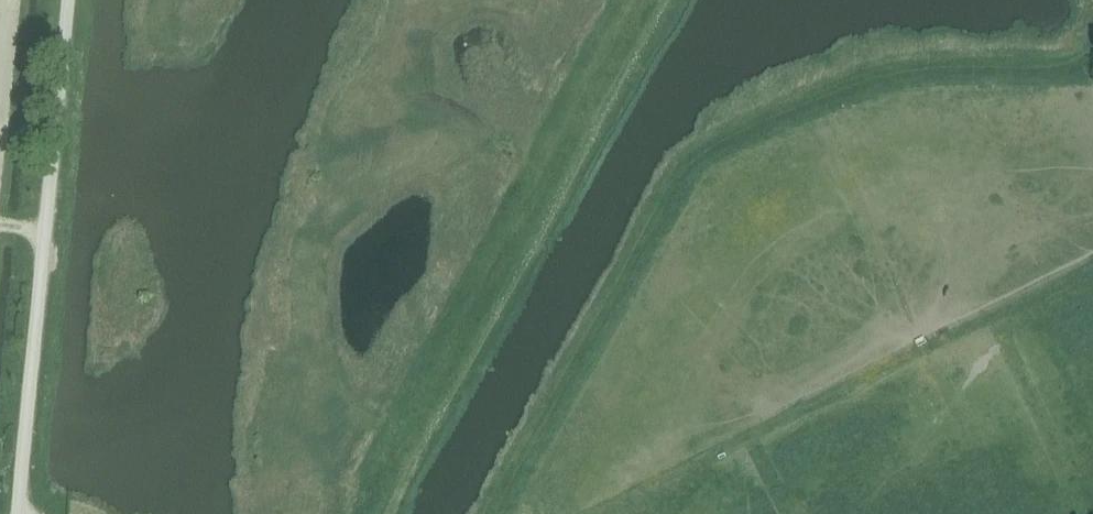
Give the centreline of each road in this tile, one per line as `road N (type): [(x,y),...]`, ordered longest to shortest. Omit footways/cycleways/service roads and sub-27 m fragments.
road 1 (unclassified): [(20,513),(68,0)]

